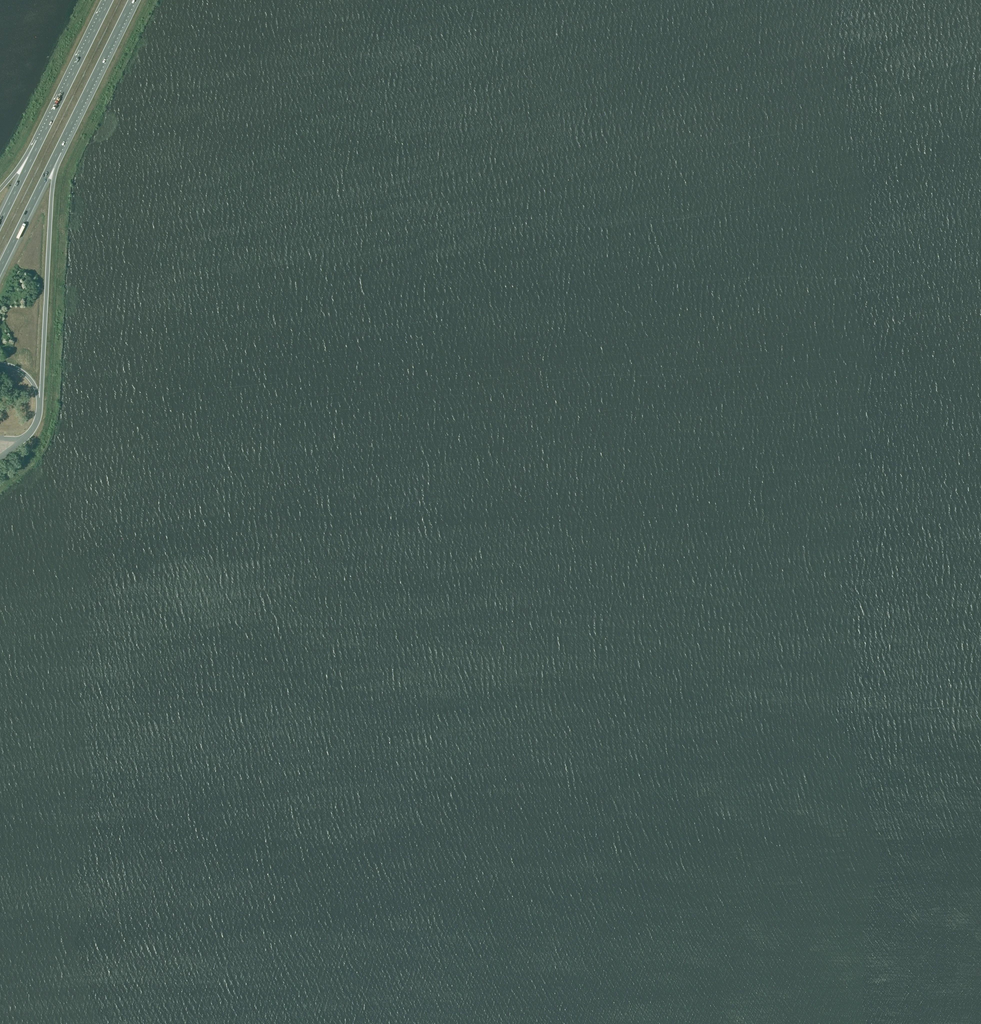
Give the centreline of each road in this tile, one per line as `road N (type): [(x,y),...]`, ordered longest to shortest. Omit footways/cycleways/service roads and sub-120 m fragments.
road 1 (motorway): [(0,364),(25,374),(40,398),(58,151)]
road 2 (motorway): [(58,151),(132,0)]
road 3 (motorway): [(110,0),(40,142)]
road 4 (motorway): [(0,270),(58,151)]

